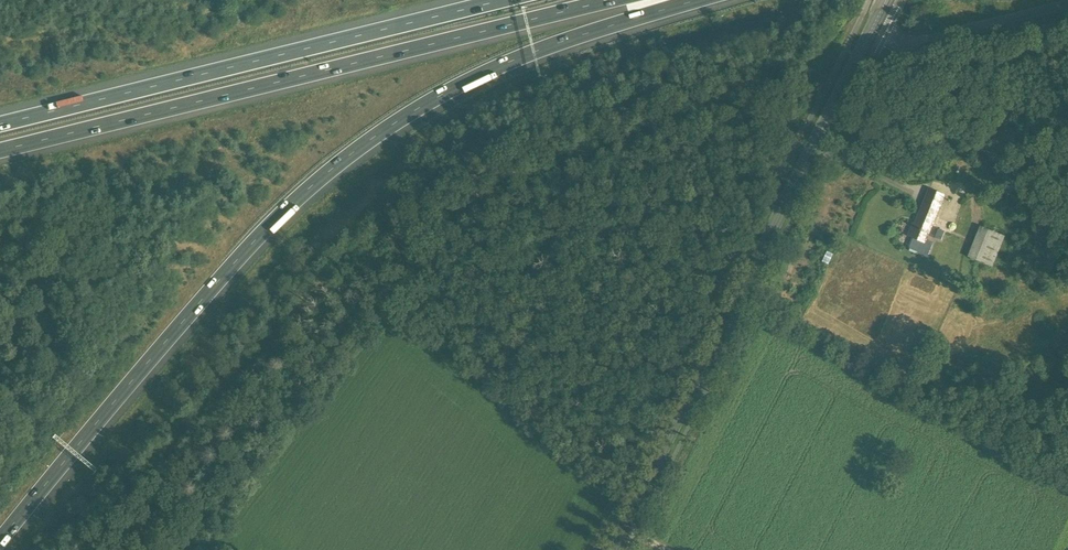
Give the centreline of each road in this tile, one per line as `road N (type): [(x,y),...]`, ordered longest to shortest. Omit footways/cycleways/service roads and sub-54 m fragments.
road 1 (motorway): [(0,543),(253,245),(339,165),(441,96),(497,69),(681,0)]
road 2 (motorway): [(0,150),(611,0)]
road 3 (primary): [(612,549),(868,39)]
road 4 (motorway): [(503,0),(0,124)]
road 5 (track): [(914,42),(921,91),(962,151),(966,178),(950,188),(901,187),(815,143)]
road 6 (unclassified): [(868,39),(923,40),(1067,4)]

